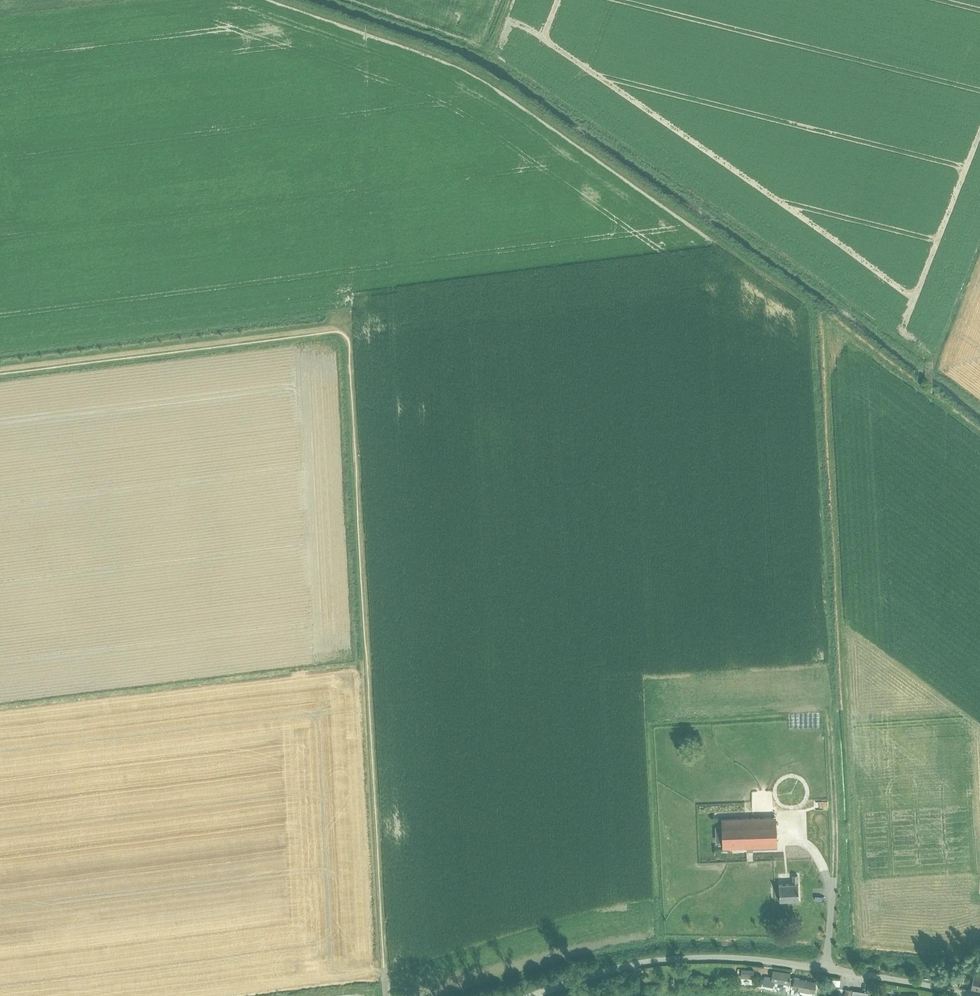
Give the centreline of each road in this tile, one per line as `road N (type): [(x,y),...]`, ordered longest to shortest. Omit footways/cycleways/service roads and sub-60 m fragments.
road 1 (unclassified): [(534,995),(620,966),(725,957),(968,995)]

